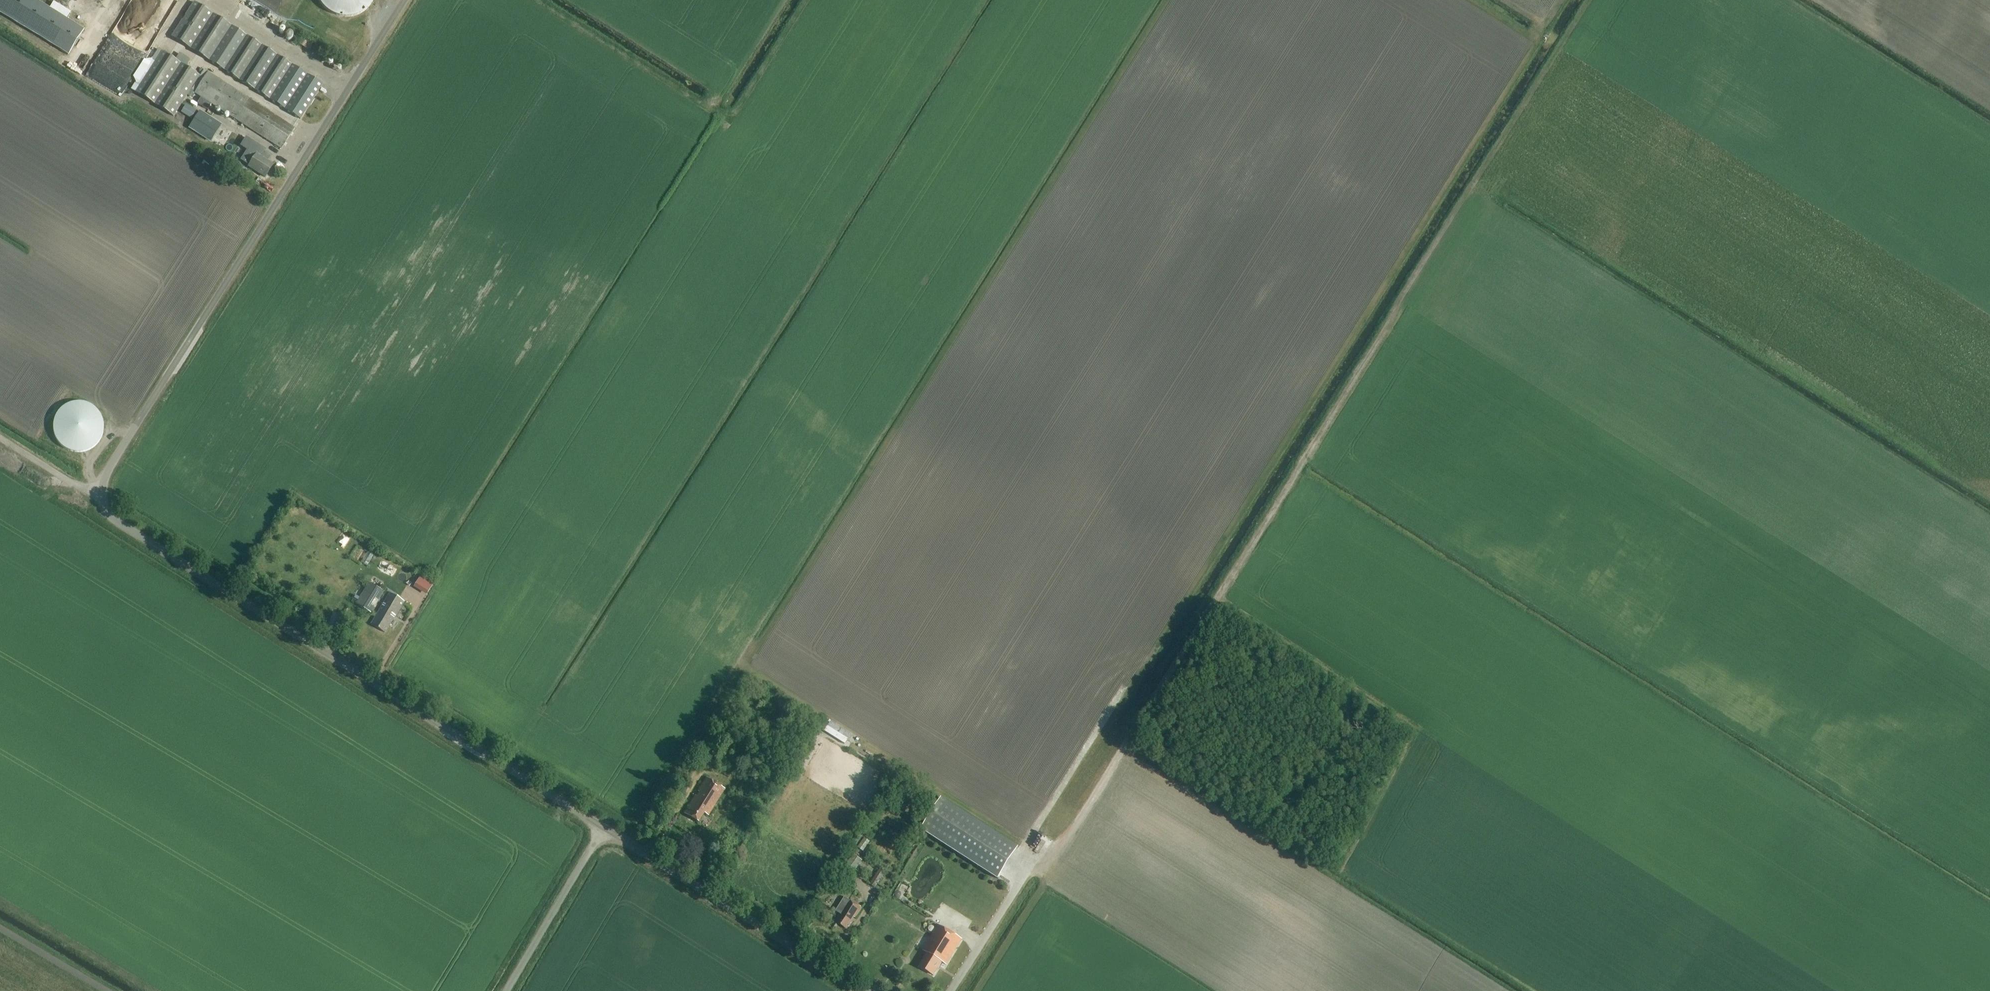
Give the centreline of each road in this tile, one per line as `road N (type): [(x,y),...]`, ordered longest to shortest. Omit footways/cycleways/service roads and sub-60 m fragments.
road 1 (track): [(950,990),(1031,865),(1067,839),(1592,0)]
road 2 (unclassified): [(864,990),(116,521),(99,491)]
road 3 (unclassified): [(99,491),(404,0)]

